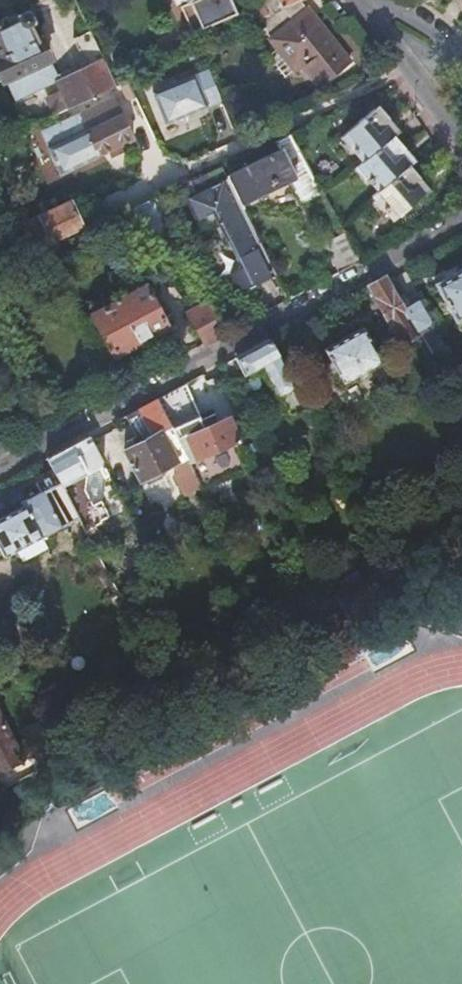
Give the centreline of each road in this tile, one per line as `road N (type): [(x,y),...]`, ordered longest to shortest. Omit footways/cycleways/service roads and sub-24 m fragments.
road 1 (unclassified): [(0,465),(461,223)]

